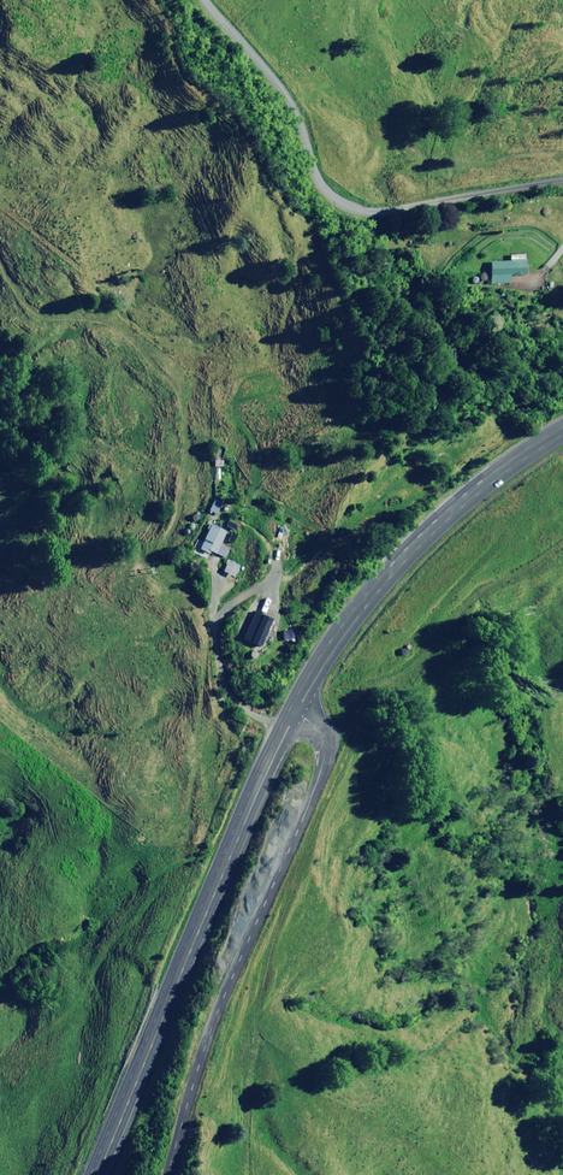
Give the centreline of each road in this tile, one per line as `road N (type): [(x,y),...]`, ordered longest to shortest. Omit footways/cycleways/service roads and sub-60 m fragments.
road 1 (unclassified): [(296,714),(320,732),(321,769),(219,1008),(168,1174)]
road 2 (trunk): [(296,714),(100,1174)]
road 3 (unclassified): [(562,180),(434,203),(352,205),(302,191),(266,83),(195,0)]
road 4 (trunk): [(562,434),(482,491),(410,557),(346,634),(296,714)]

